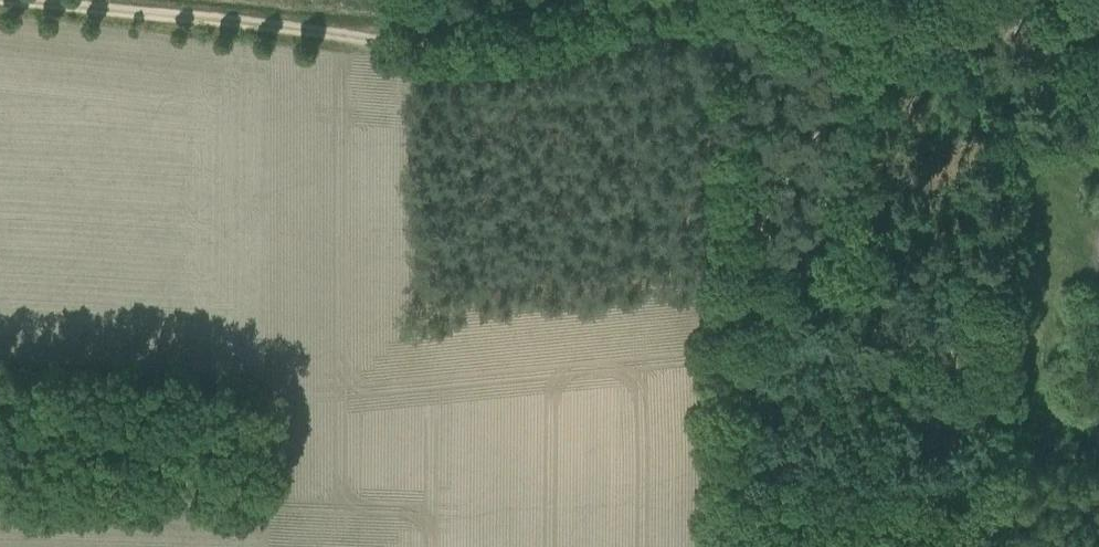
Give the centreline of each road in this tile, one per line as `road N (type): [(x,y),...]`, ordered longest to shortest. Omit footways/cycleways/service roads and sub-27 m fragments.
road 1 (track): [(386,42),(0,2)]
road 2 (track): [(724,16),(1098,21)]
road 3 (track): [(724,16),(511,46),(386,42)]

